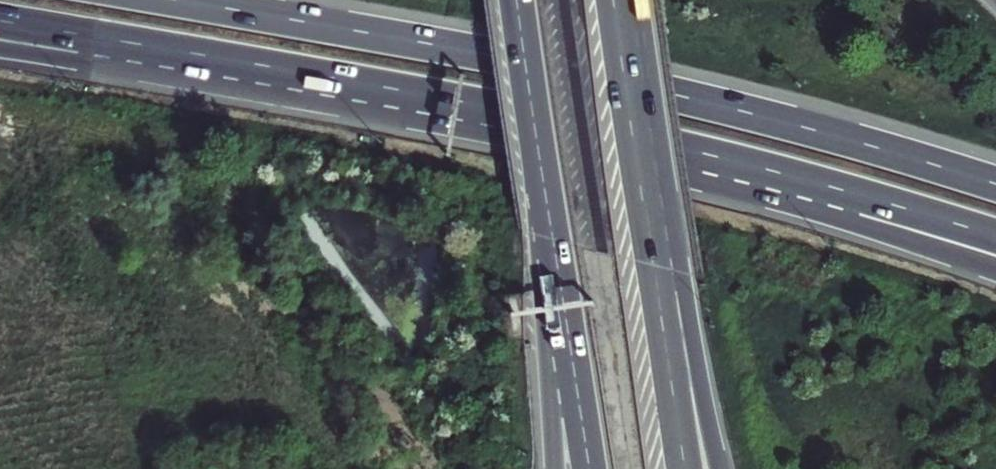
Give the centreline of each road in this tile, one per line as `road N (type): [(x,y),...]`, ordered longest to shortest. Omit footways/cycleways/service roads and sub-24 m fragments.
road 1 (trunk): [(995,185),(618,83),(178,0)]
road 2 (trunk): [(285,69),(726,159)]
road 3 (motorway): [(726,159),(834,213),(995,269)]
road 4 (trunk): [(0,21),(285,69)]
road 5 (motorway): [(0,49),(285,69)]
road 6 (trunk): [(726,159),(995,237)]
road 7 (motorway): [(653,268),(613,0)]
road 8 (motorway): [(517,0),(554,242)]
road 9 (motorway): [(554,242),(589,468)]
road 10 (motorway): [(554,242),(555,468)]
road 11 (motorway): [(718,468),(693,367),(653,268)]
road 12 (motorway): [(684,468),(653,268)]

